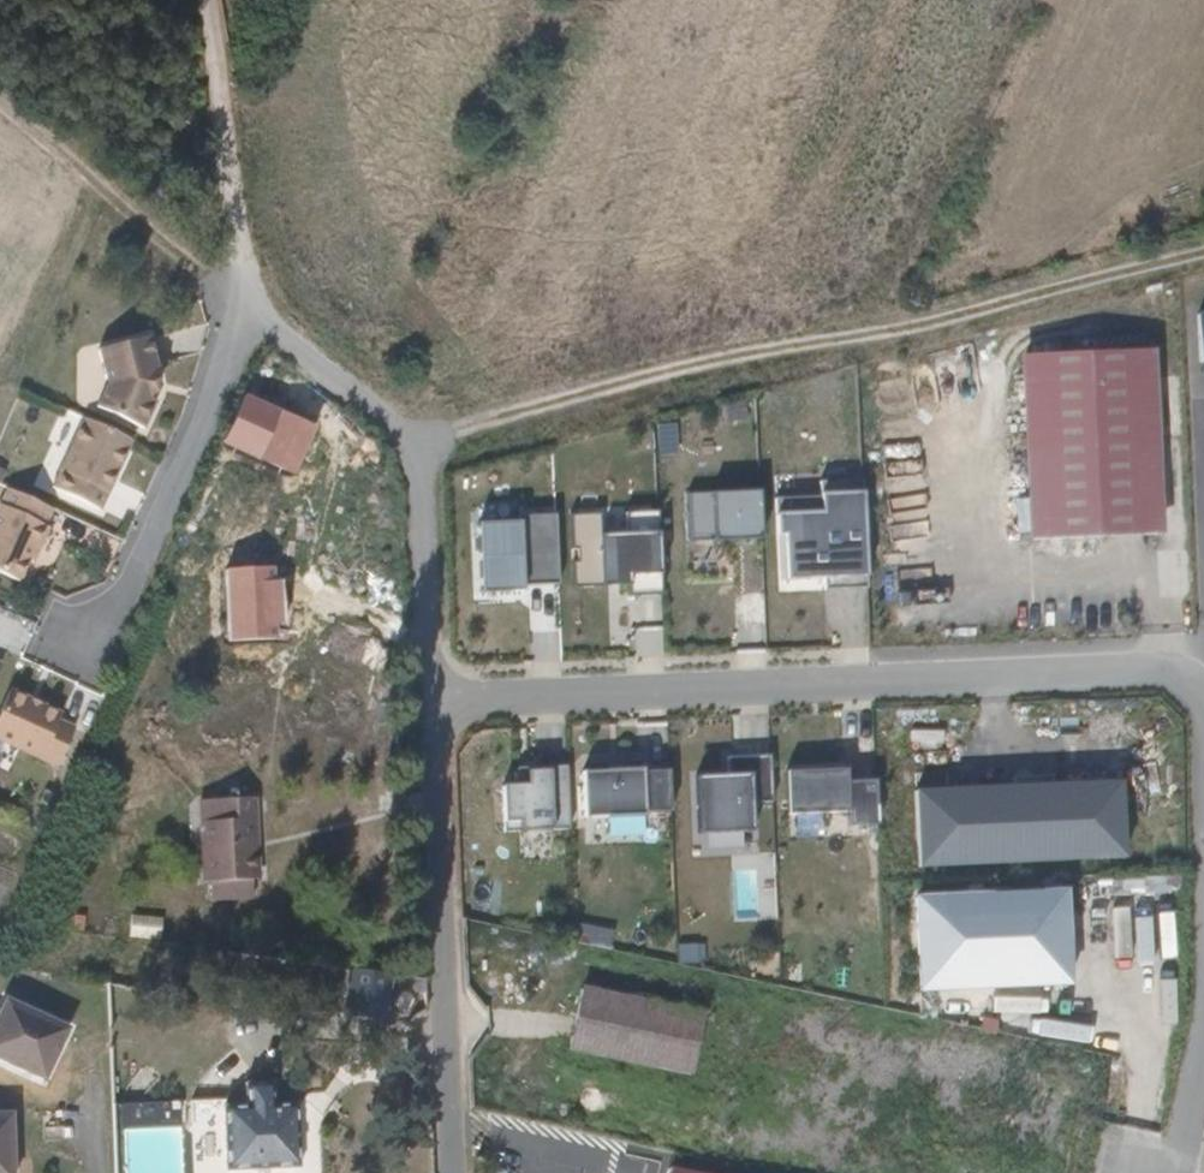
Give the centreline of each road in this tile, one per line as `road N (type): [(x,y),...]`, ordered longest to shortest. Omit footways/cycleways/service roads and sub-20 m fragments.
road 1 (track): [(1203,242),(416,444)]
road 2 (residential): [(432,701),(1152,670),(1174,673),(1203,695)]
road 3 (residential): [(432,701),(416,444),(242,307)]
road 4 (residential): [(452,1172),(432,701)]
road 5 (residential): [(79,658),(242,307)]
road 6 (track): [(242,307),(0,91)]
road 7 (unclassified): [(242,307),(207,0)]
road 8 (residential): [(1203,1046),(1177,1172)]

